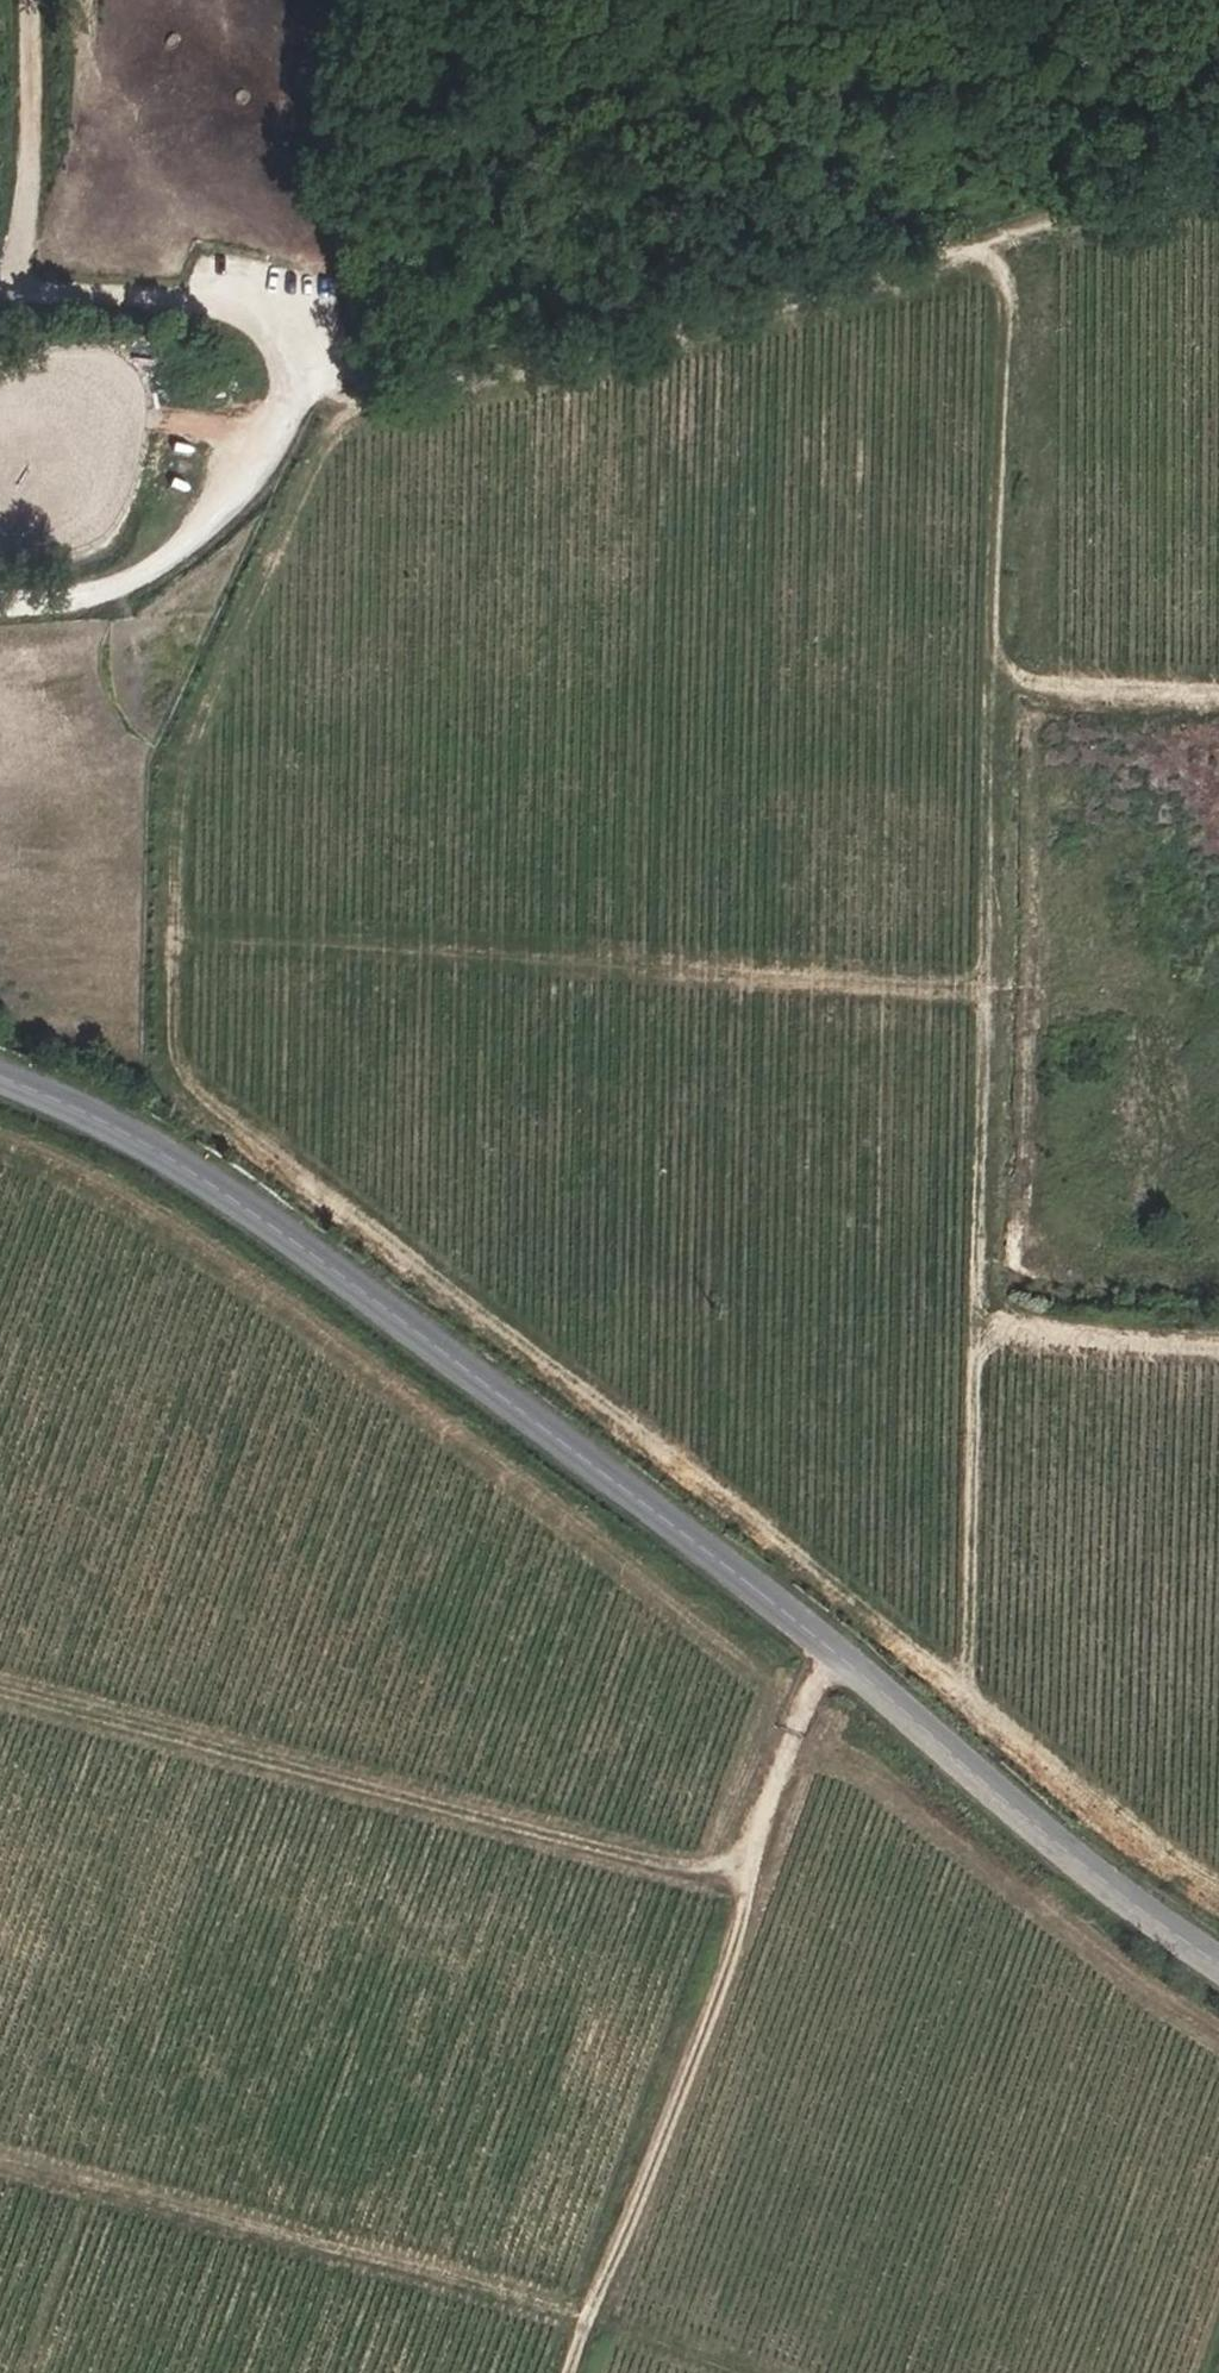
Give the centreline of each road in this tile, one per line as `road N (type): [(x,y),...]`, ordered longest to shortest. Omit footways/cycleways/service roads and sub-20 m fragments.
road 1 (track): [(971,1696),(202,1087),(182,1041),(184,795),(197,747),(342,430),(1218,175)]
road 2 (tertiary): [(0,1076),(104,1121),(308,1251),(832,1648),(1135,1904),(1218,1963)]
road 3 (track): [(1218,2021),(807,1702),(160,1223),(65,1162),(0,1140)]
road 4 (track): [(1218,1888),(971,1696),(1004,643)]
road 5 (track): [(0,1689),(672,1868),(738,1867),(572,2372)]
road 6 (track): [(993,984),(183,927)]
road 7 (track): [(0,608),(116,598),(215,537),(279,454),(293,412),(290,329),(220,306),(0,310)]
road 8 (track): [(981,239),(1020,281),(1004,643),(1017,679),(1077,696),(1218,702)]
road 9 (track): [(594,2312),(0,2158)]
road 10 (track): [(738,1867),(832,1648)]
road 11 (track): [(1218,1344),(982,1334)]
road 12 (track): [(594,2312),(767,2372)]

